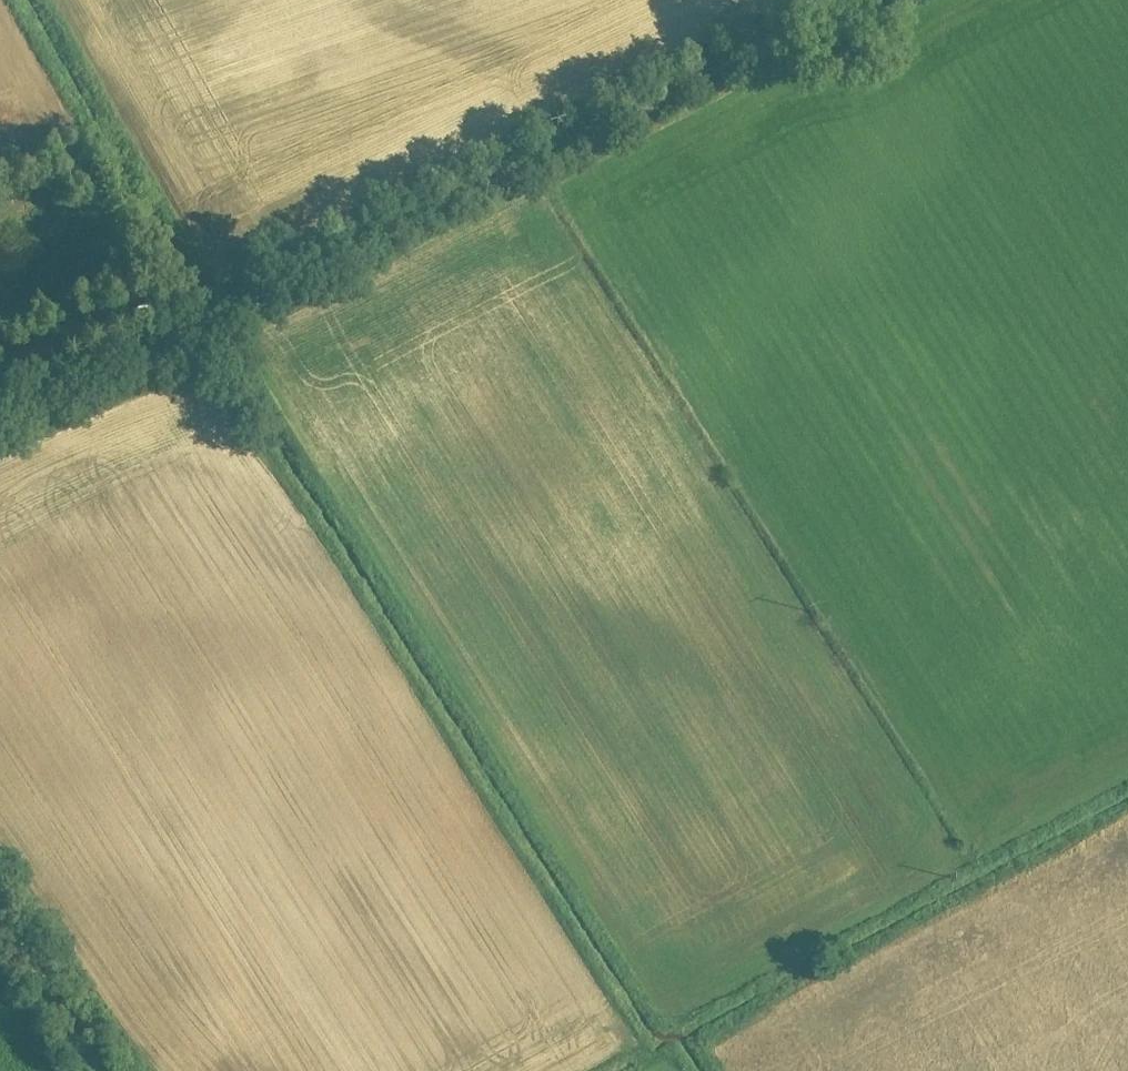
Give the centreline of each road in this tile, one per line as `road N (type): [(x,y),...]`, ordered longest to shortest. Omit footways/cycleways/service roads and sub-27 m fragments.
road 1 (track): [(870,0),(281,272),(0,419)]
road 2 (residential): [(0,915),(99,1070)]

